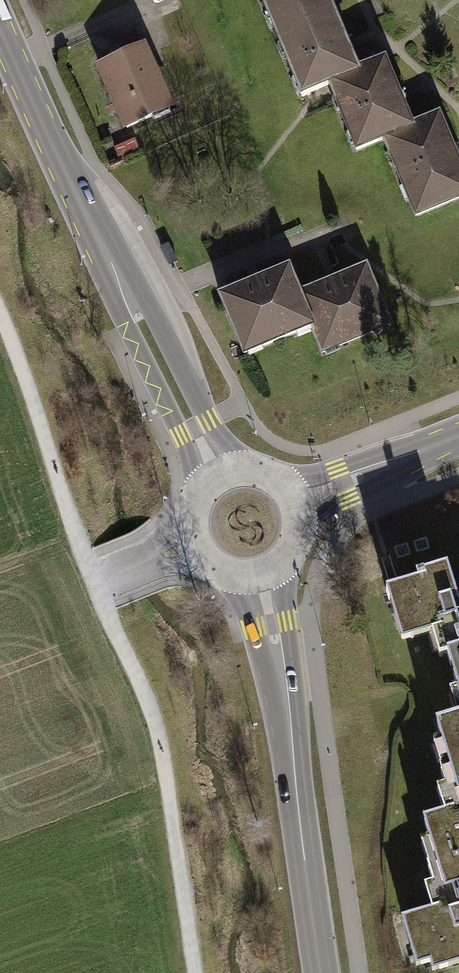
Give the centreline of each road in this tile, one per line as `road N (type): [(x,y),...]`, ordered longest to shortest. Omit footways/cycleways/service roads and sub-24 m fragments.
road 1 (track): [(196,972),(165,765),(69,518),(0,308)]
road 2 (secondary): [(0,28),(219,479)]
road 3 (secondary): [(259,574),(323,972)]
road 4 (secondary): [(292,504),(458,437)]
road 5 (secondary): [(219,479),(198,500),(196,544),(215,568),(259,574)]

